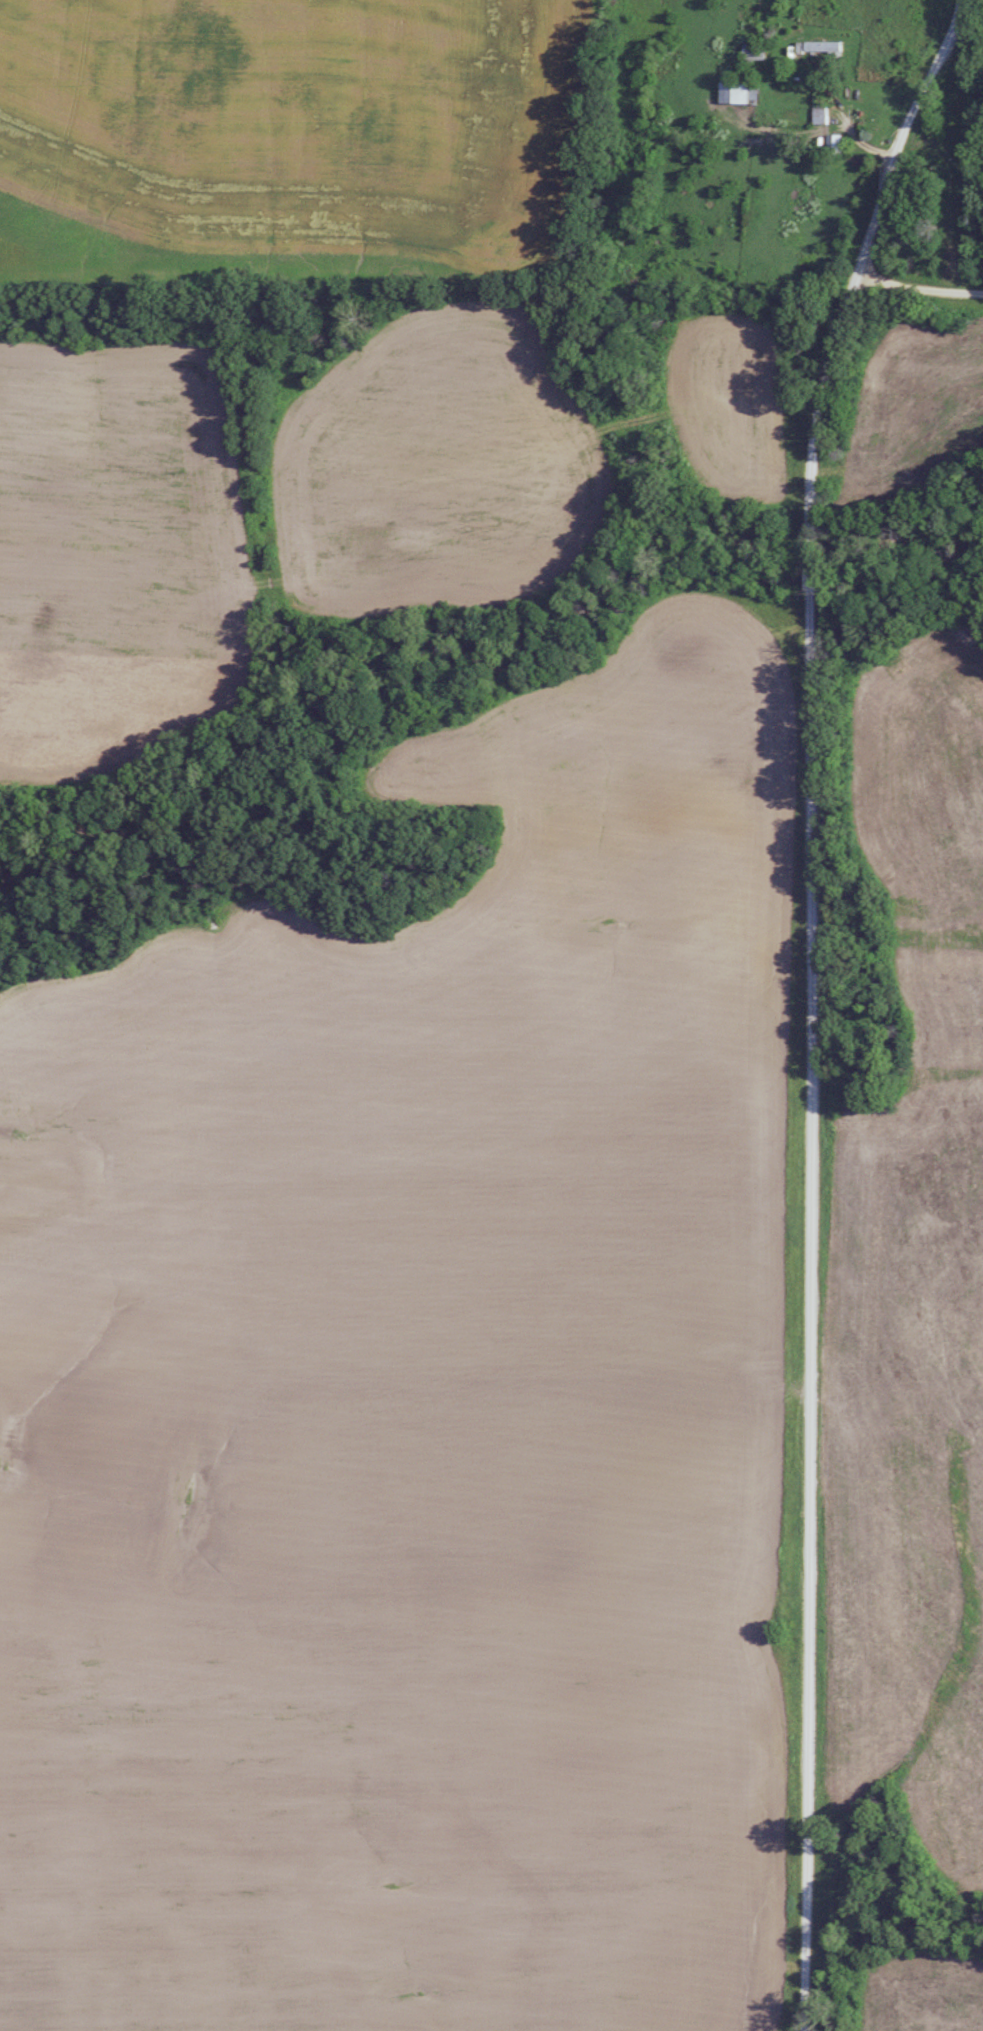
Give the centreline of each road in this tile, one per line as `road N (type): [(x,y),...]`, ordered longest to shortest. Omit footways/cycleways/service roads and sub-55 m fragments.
road 1 (residential): [(808,2030),(817,411),(906,120),(968,0)]
road 2 (residential): [(982,290),(857,283)]

